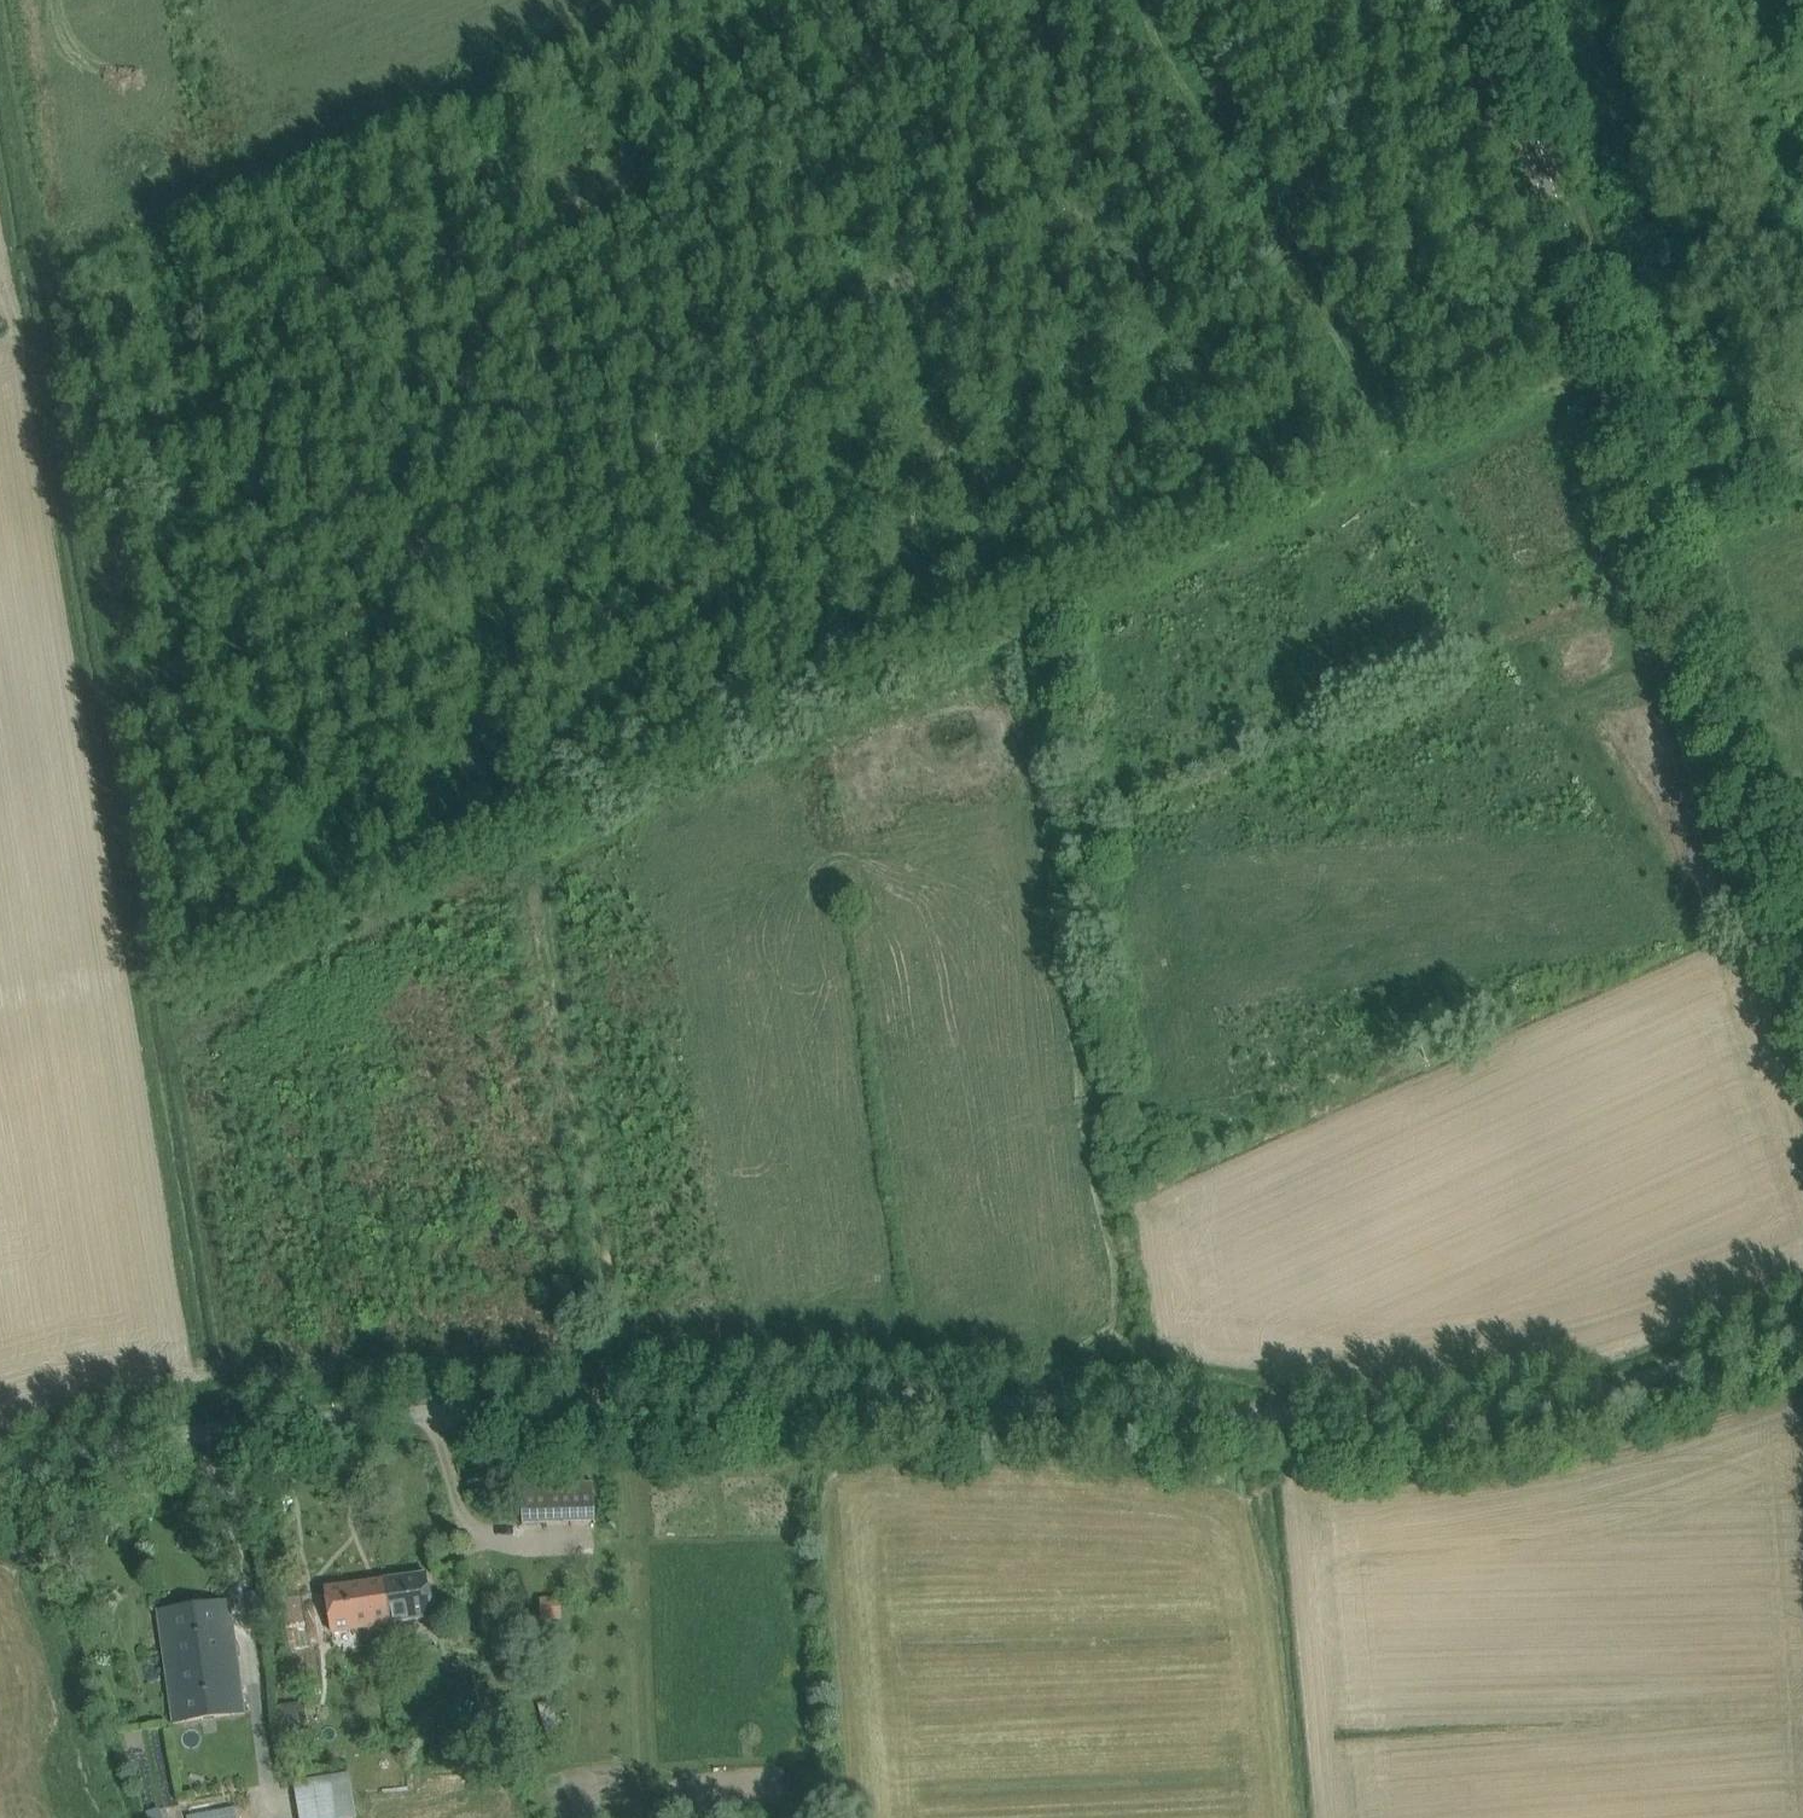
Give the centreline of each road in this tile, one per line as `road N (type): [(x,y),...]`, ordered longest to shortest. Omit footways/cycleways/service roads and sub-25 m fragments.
road 1 (unclassified): [(0,1470),(184,1434),(442,1409),(764,1395),(1422,1422),(1568,1399),(1802,1326)]
road 2 (tertiary): [(1802,975),(1486,0)]

